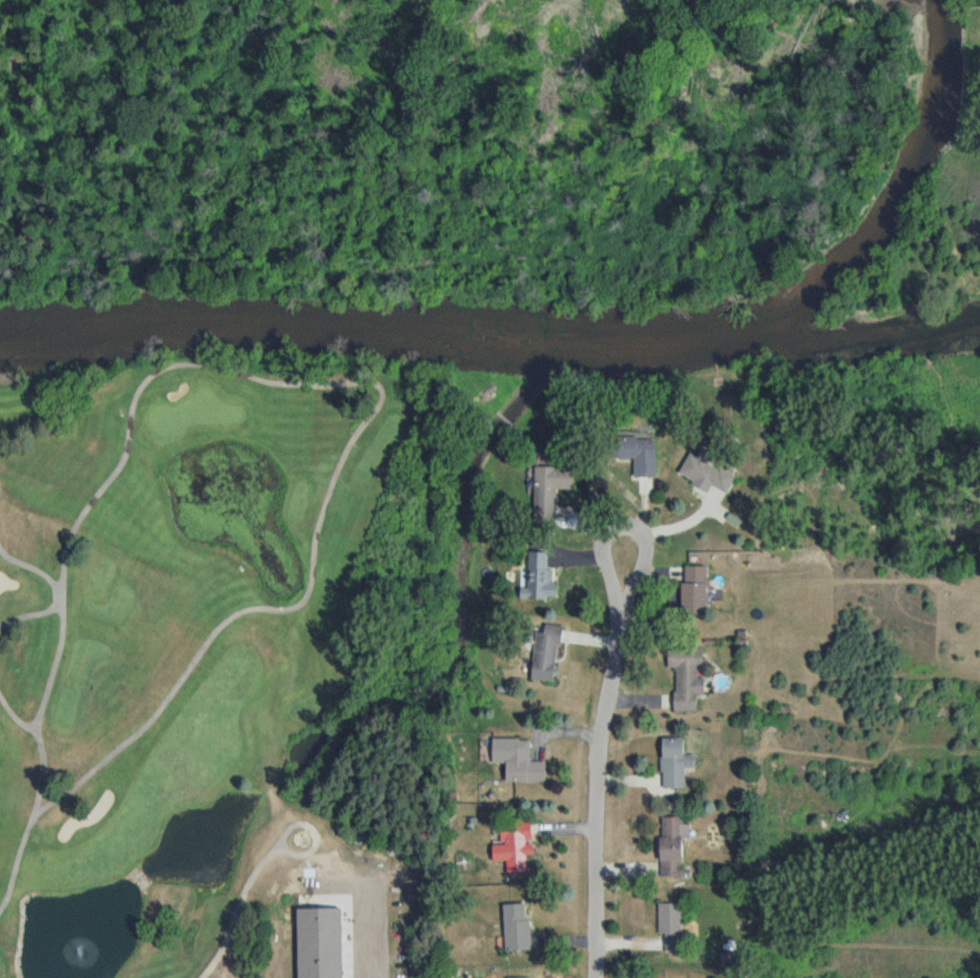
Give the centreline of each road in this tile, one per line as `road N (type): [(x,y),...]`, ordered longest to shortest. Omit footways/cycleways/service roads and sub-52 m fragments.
road 1 (residential): [(605,977),(628,515)]

